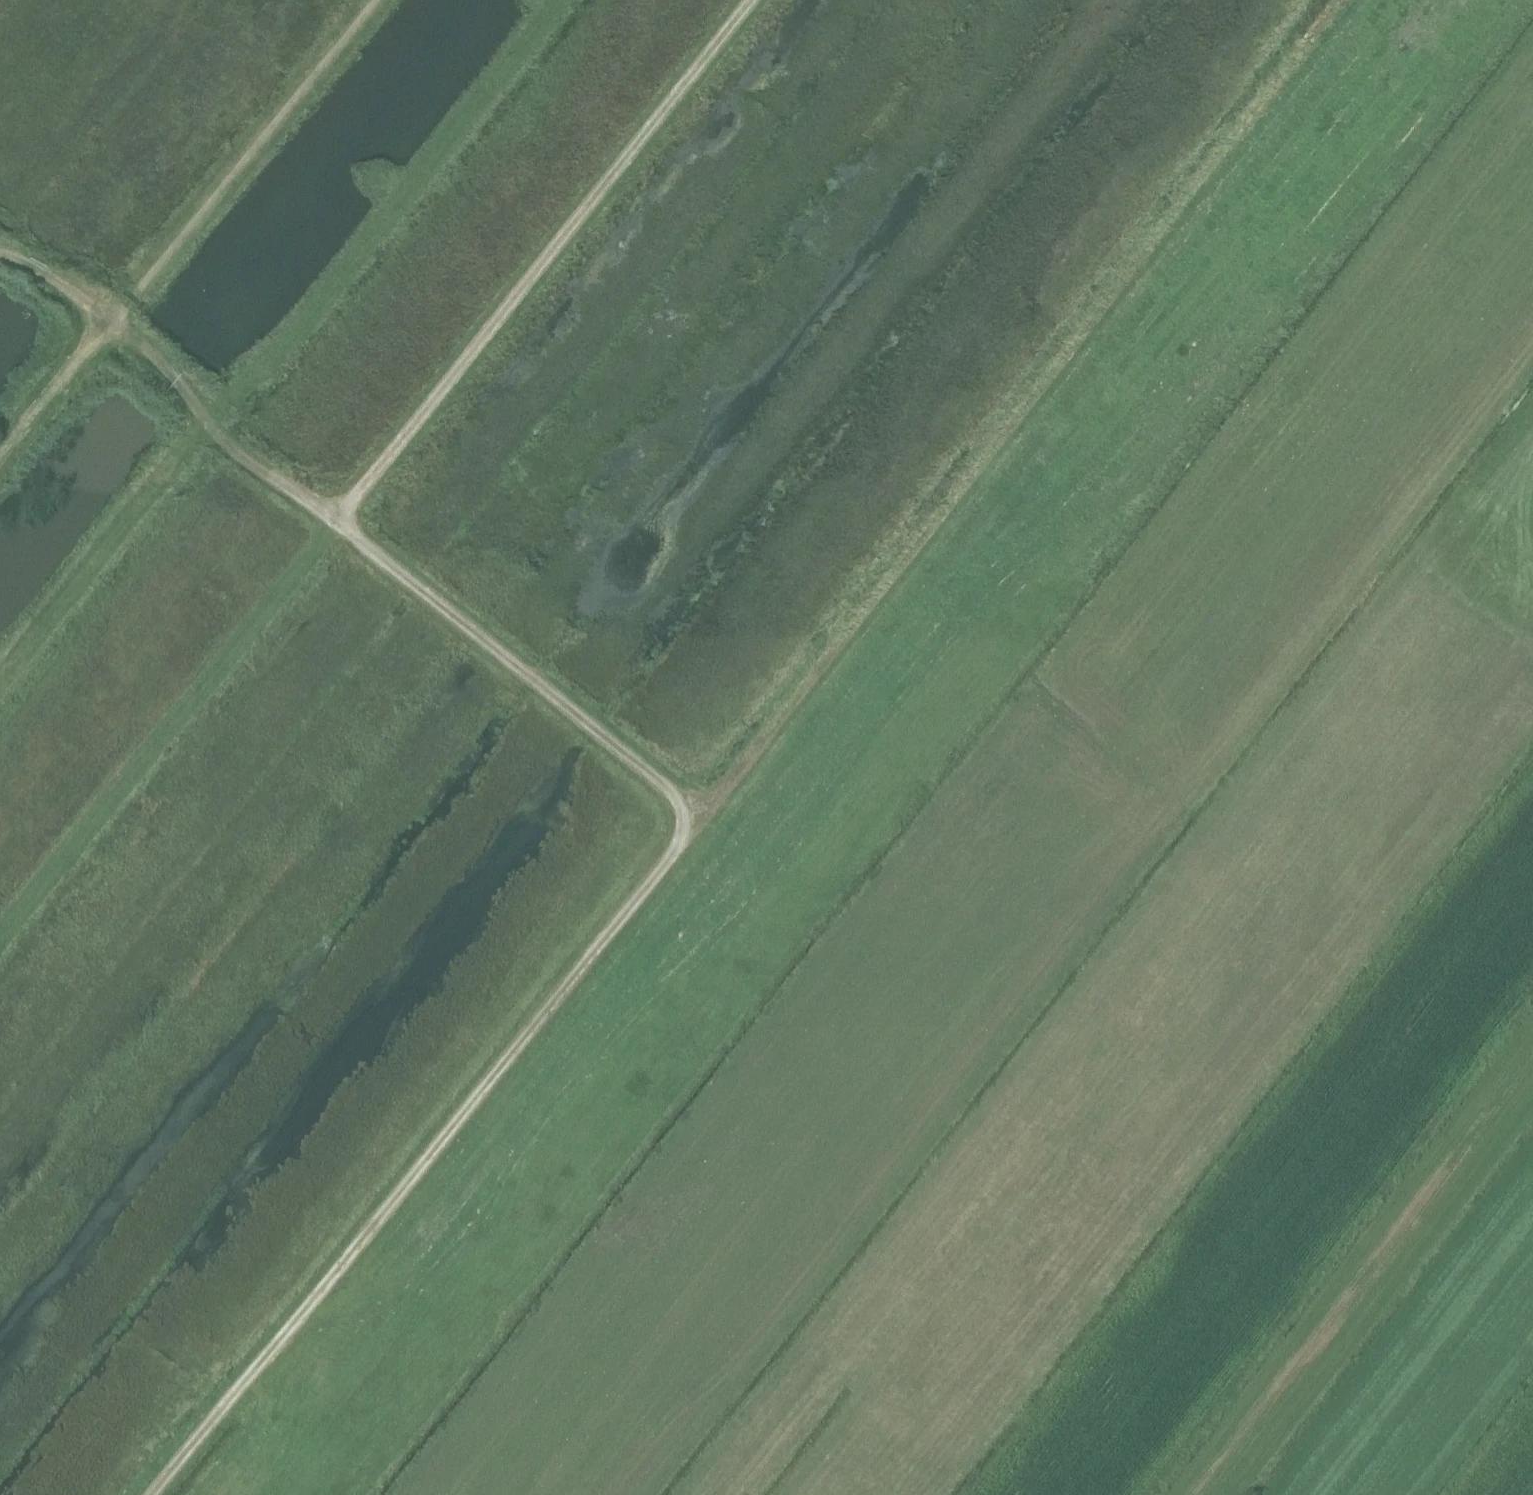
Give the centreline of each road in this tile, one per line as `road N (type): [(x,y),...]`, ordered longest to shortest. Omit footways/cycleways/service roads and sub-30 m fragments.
road 1 (track): [(0,258),(12,254),(172,376),(214,438),(337,516),(702,814),(157,1494)]
road 2 (track): [(702,814),(1338,0)]
road 3 (track): [(337,516),(748,0)]
road 4 (track): [(381,0),(133,304),(88,342),(0,451)]

